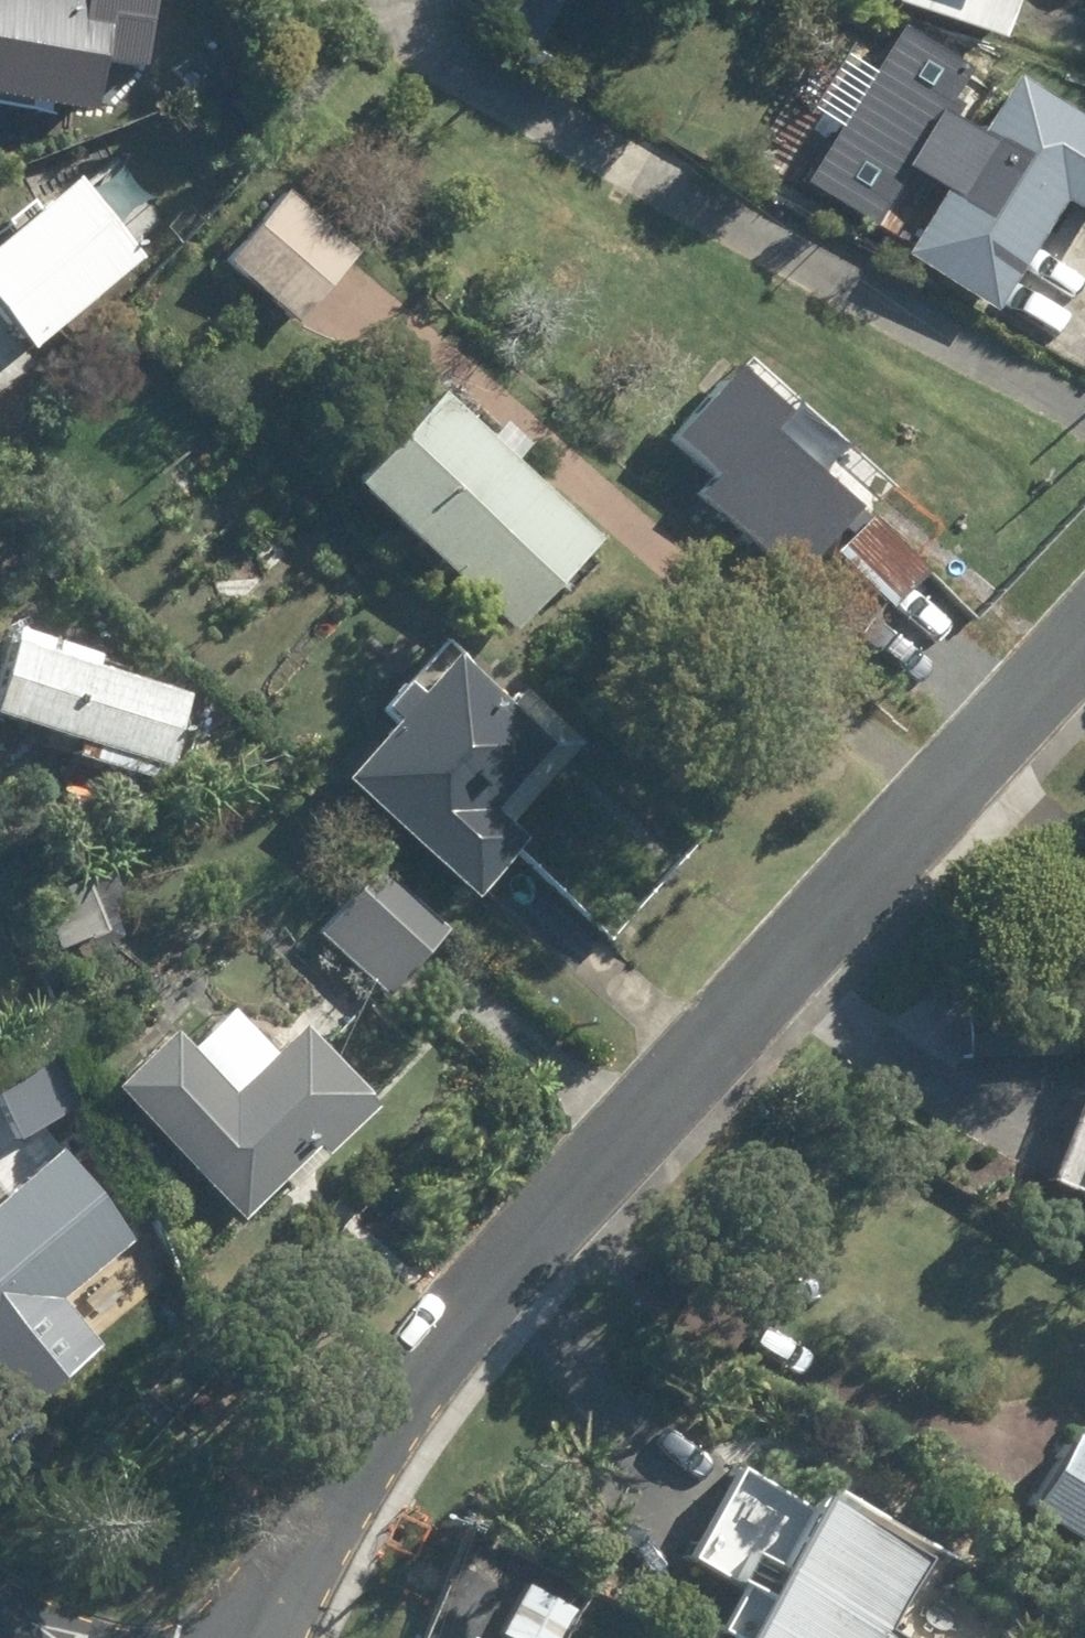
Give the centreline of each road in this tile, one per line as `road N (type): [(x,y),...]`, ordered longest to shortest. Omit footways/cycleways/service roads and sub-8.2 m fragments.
road 1 (residential): [(1084,638),(871,890),(476,1291),(263,1637)]

